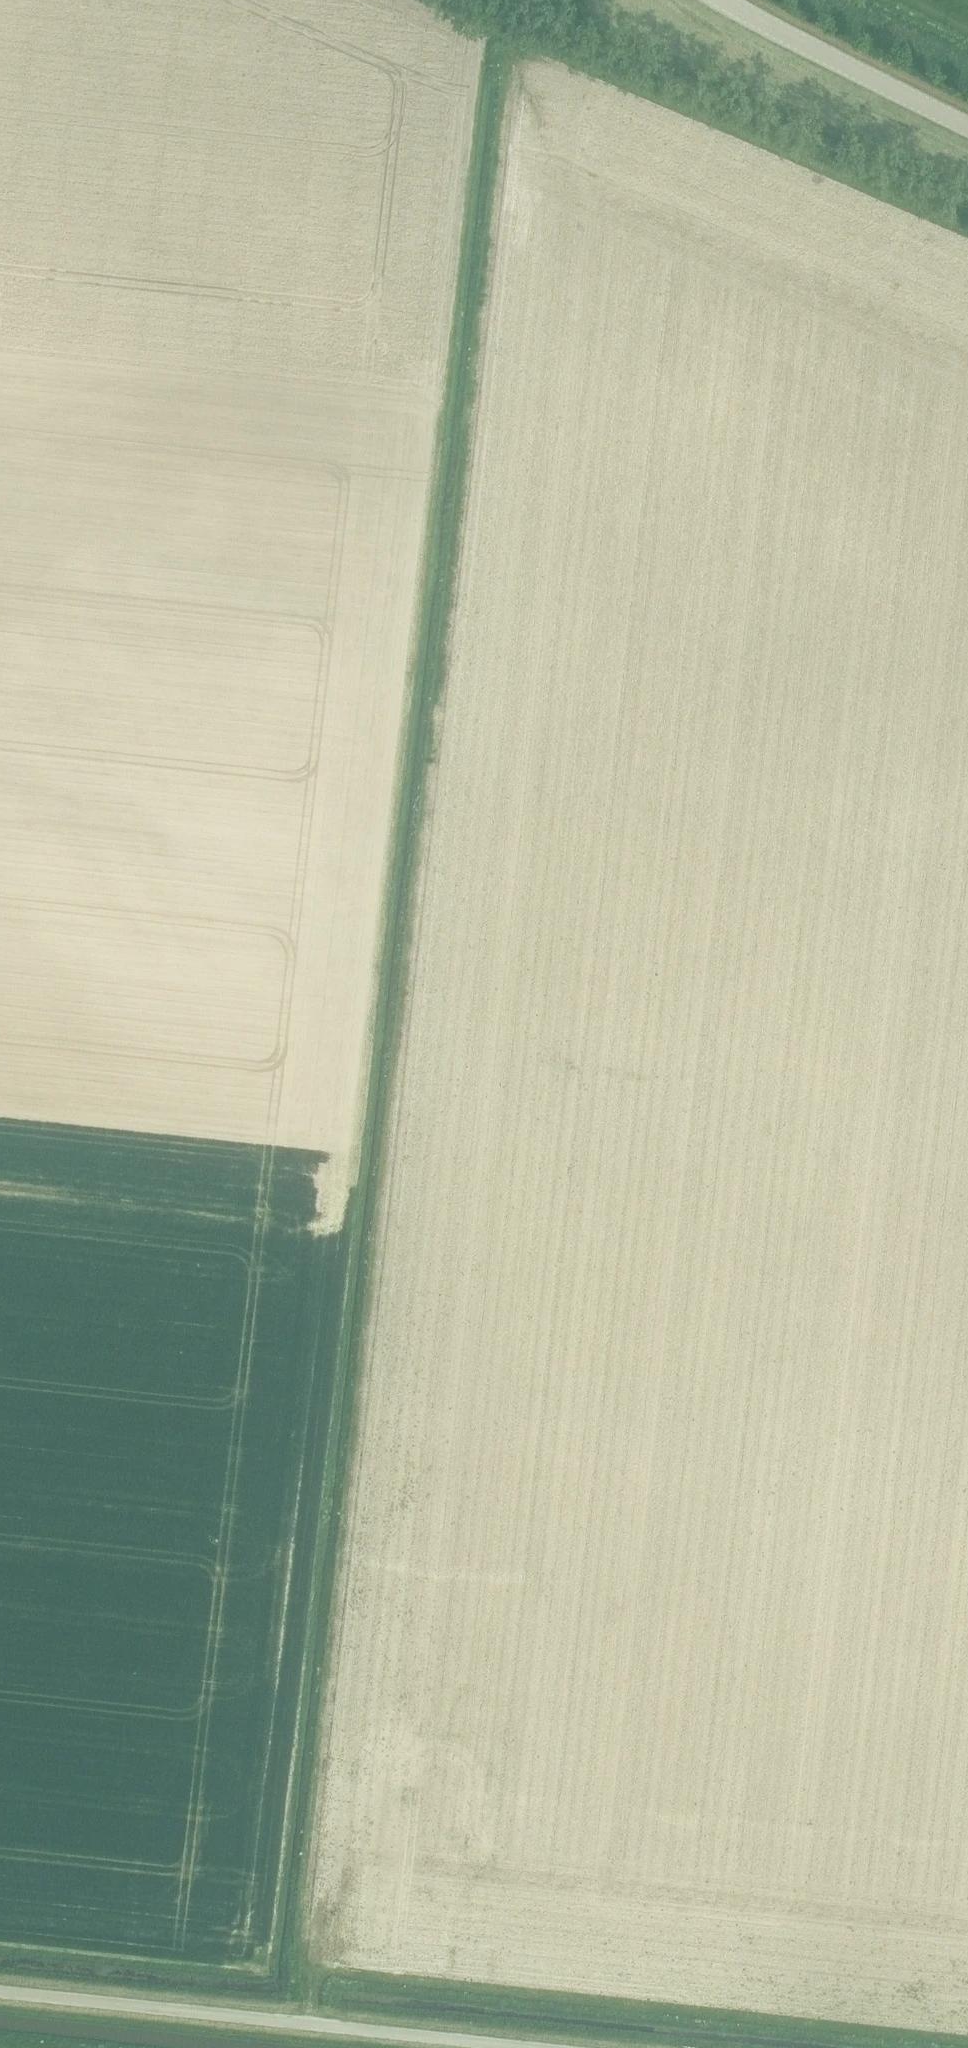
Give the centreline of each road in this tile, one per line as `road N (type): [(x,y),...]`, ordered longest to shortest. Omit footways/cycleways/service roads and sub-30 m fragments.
road 1 (unclassified): [(530,2047),(0,1990)]
road 2 (unclassified): [(967,124),(725,0)]

